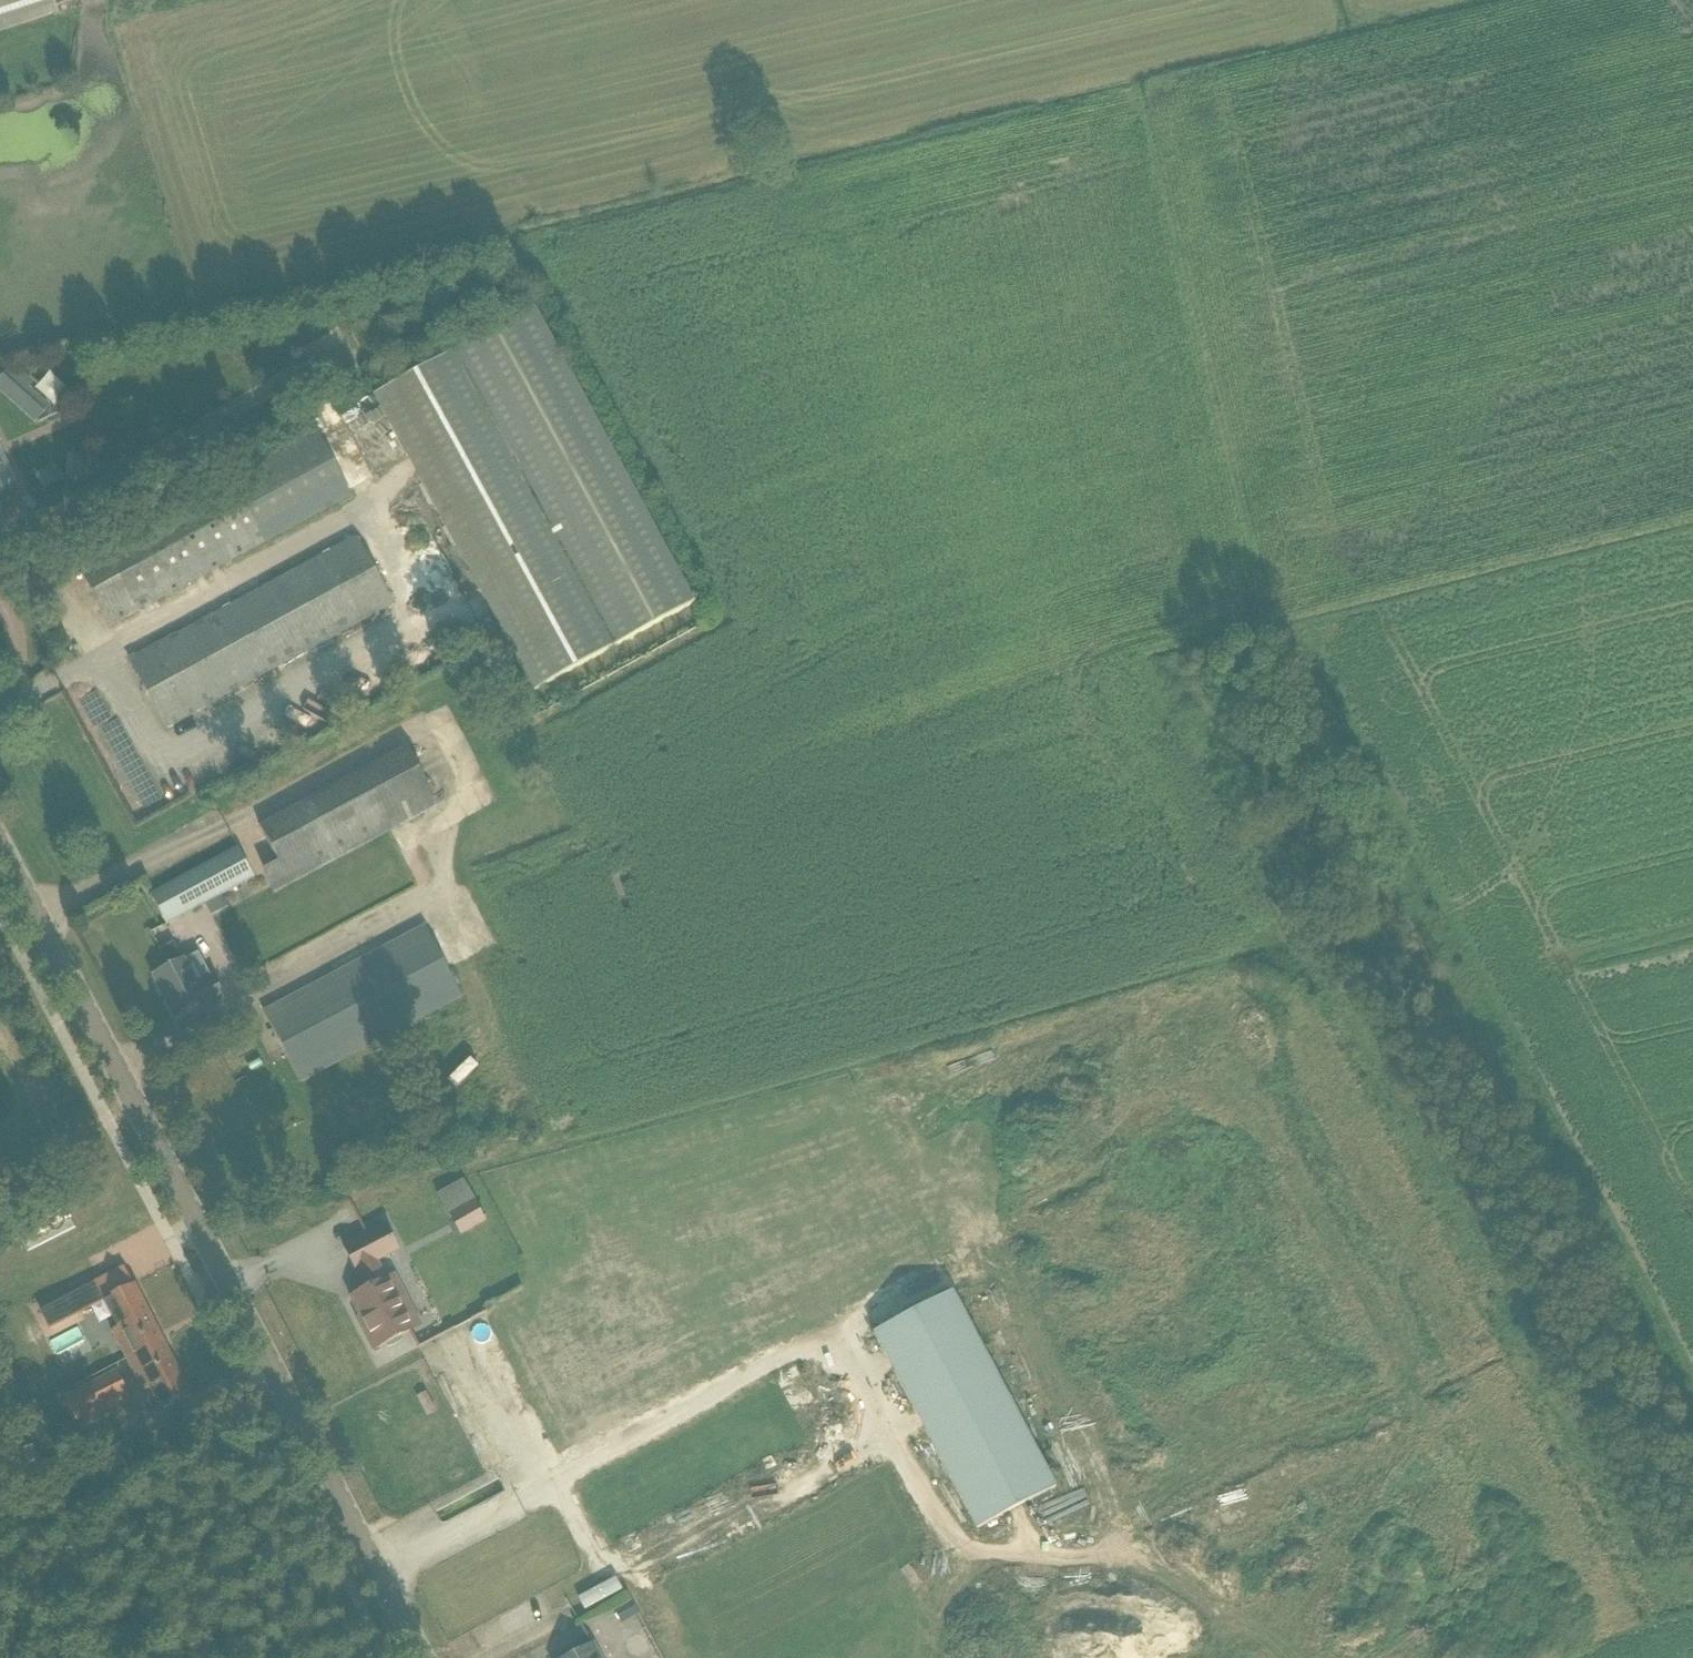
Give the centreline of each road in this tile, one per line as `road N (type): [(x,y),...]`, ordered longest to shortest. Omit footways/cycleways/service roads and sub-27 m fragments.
road 1 (tertiary): [(379,1578),(0,854)]
road 2 (residential): [(554,1483),(830,1333),(885,1435),(648,1569),(625,1573),(595,1555)]
road 3 (residential): [(379,1578),(554,1483)]

